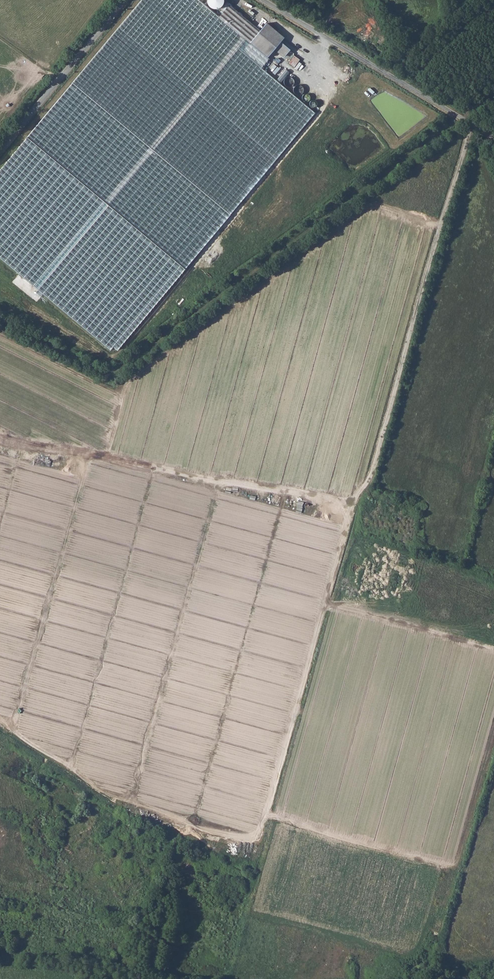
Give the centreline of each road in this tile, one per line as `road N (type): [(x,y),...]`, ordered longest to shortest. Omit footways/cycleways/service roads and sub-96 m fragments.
road 1 (unclassified): [(264,0),(493,137)]
road 2 (unclassified): [(126,0),(0,154)]

